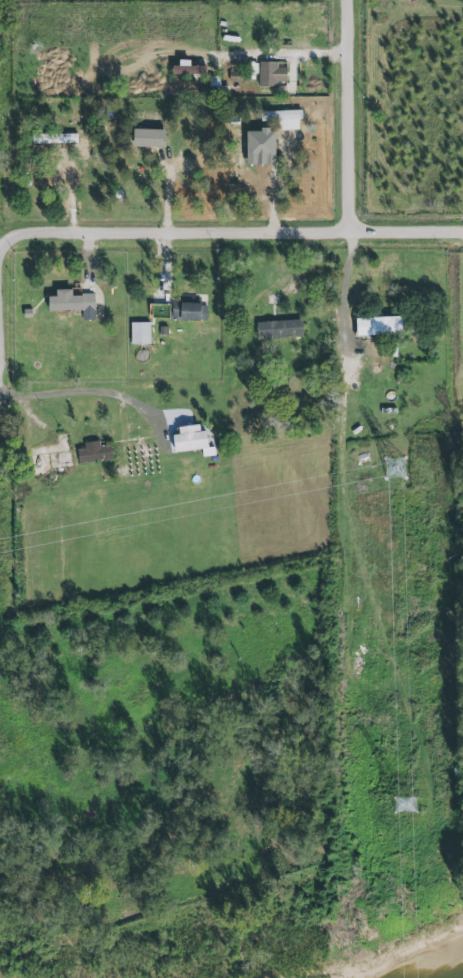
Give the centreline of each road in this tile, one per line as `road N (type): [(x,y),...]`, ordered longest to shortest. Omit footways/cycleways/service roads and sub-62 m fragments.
road 1 (residential): [(372,229),(30,233),(11,244),(3,263),(0,365)]
road 2 (residential): [(352,0),(357,223),(462,231)]

